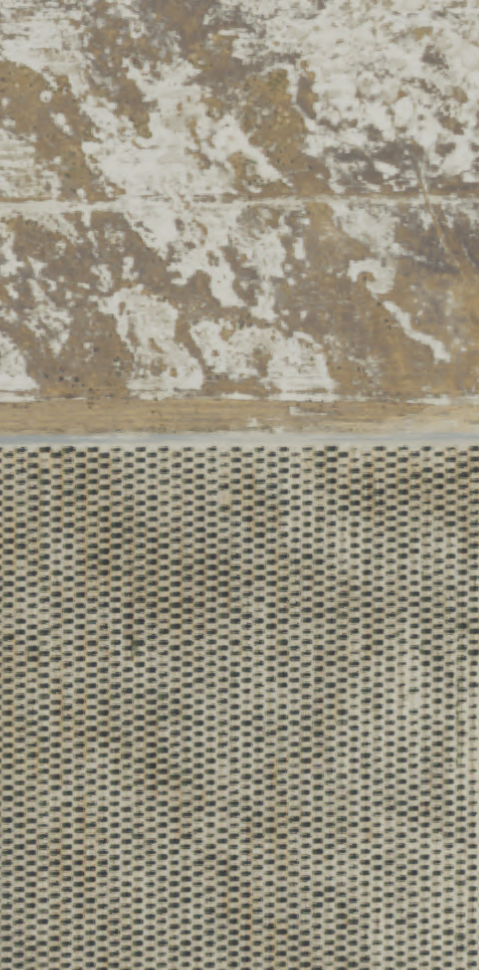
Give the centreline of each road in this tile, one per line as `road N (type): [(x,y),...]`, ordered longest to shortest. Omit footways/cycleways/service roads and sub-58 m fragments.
road 1 (residential): [(478,440),(0,442)]

